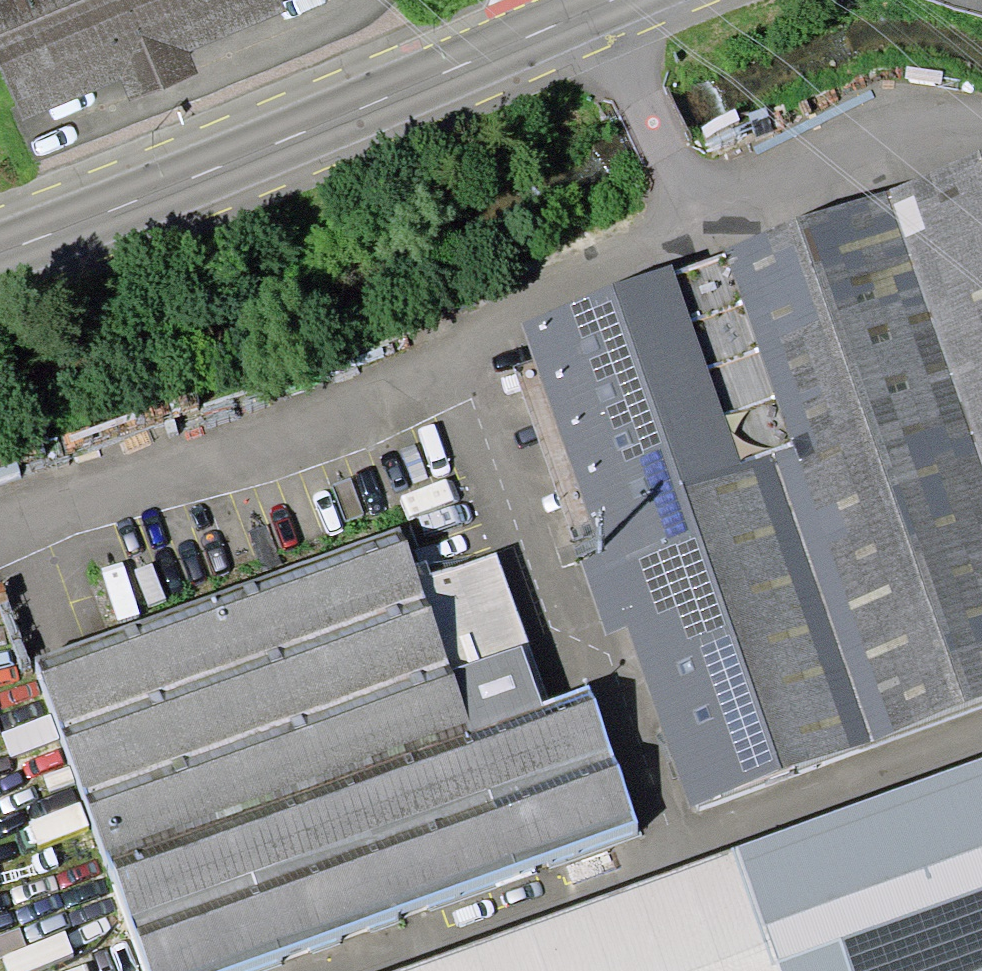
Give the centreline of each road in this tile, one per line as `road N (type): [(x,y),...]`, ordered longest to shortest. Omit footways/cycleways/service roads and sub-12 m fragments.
road 1 (residential): [(699,216),(508,317),(0,544)]
road 2 (unclassified): [(348,970),(981,738)]
road 3 (secondary): [(584,14),(0,245)]
road 4 (residential): [(981,115),(933,123),(699,216)]
road 5 (residential): [(699,216),(584,14)]

